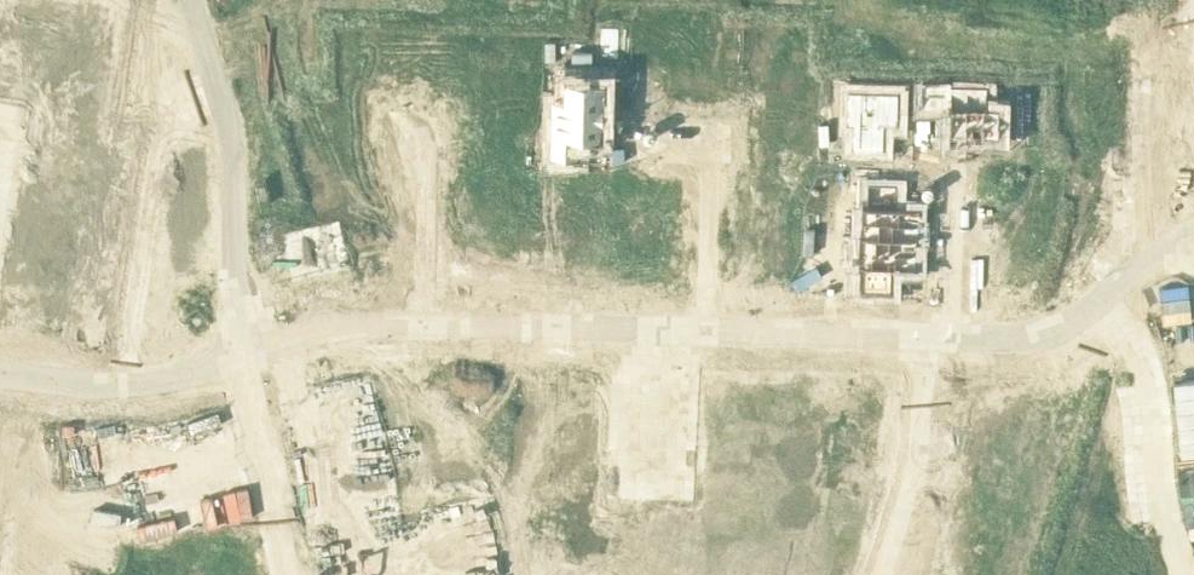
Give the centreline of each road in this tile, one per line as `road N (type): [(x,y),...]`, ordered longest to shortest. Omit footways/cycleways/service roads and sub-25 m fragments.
road 1 (residential): [(238,357),(232,142),(189,0)]
road 2 (residential): [(419,325),(707,329)]
road 3 (residential): [(950,336),(1034,336),(1071,326),(1163,244),(1193,231)]
road 4 (residential): [(623,150),(711,151),(707,329)]
road 5 (residential): [(880,160),(954,160),(950,336)]
road 6 (residential): [(929,337),(927,458),(889,574)]
road 7 (residential): [(6,378),(119,388),(238,357)]
road 8 (residential): [(707,329),(929,337)]
road 9 (residential): [(282,574),(238,357)]
road 10 (residential): [(423,120),(419,325)]
road 11 (residential): [(238,357),(320,330),(419,325)]
road 12 (residential): [(0,531),(122,548)]

